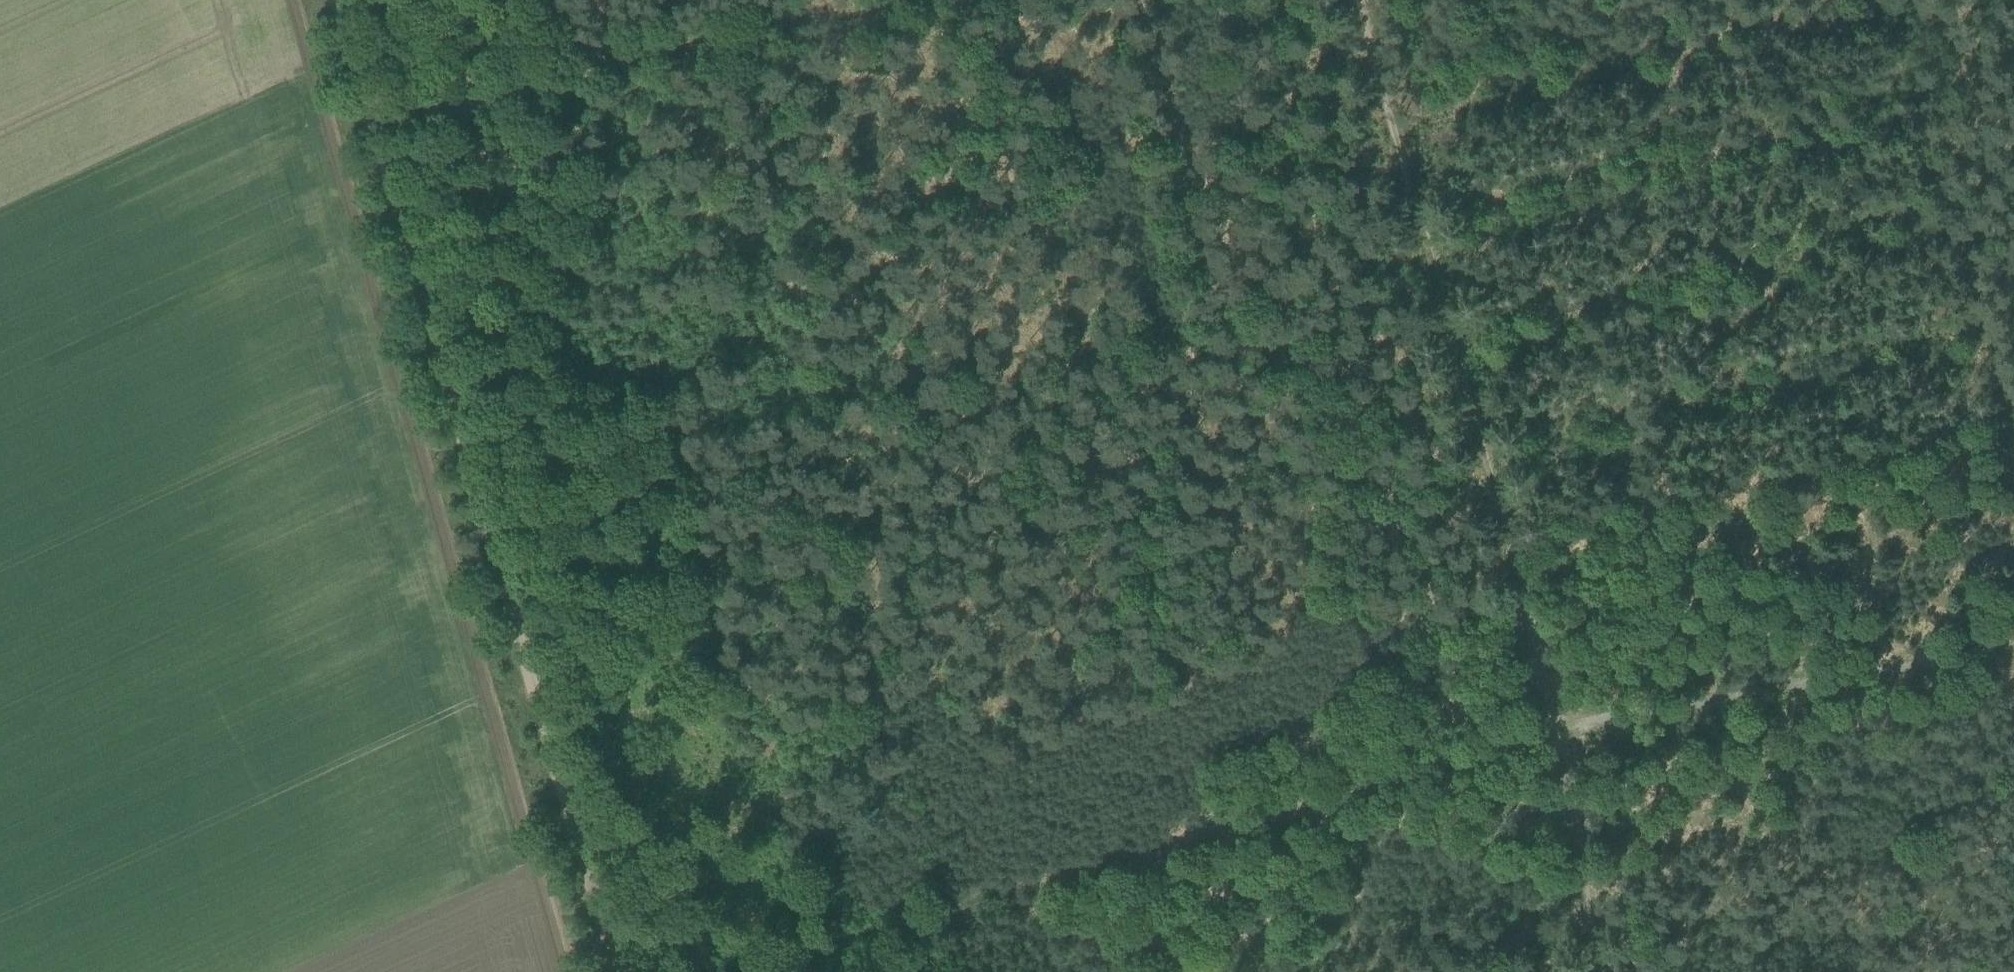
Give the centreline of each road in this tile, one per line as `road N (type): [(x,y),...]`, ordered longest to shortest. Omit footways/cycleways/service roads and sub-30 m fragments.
road 1 (track): [(623,971),(348,0)]
road 2 (track): [(2013,647),(1567,722)]

